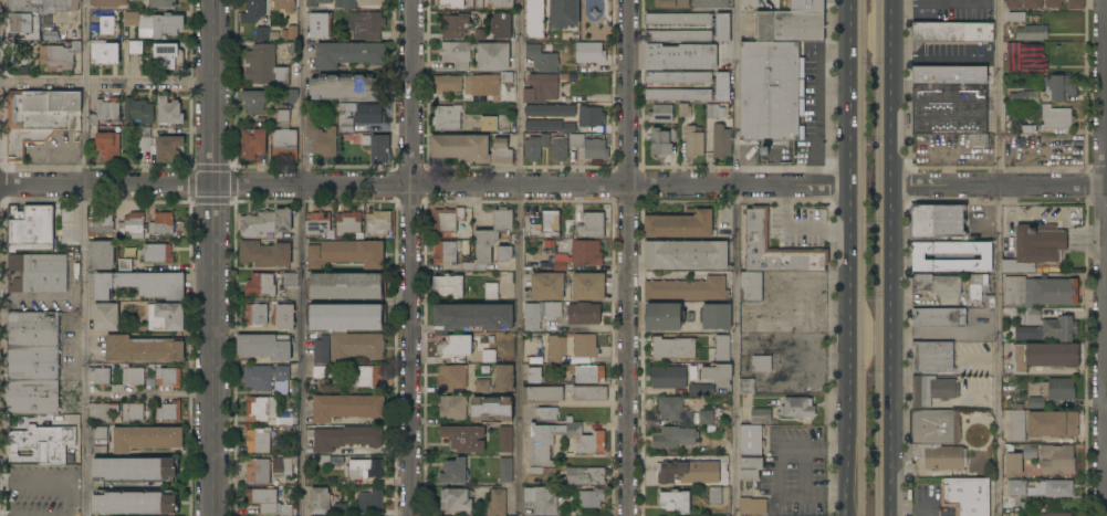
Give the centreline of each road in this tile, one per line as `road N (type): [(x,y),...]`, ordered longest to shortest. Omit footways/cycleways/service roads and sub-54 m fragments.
road 1 (residential): [(215,186),(850,181)]
road 2 (residential): [(215,515),(210,0)]
road 3 (residential): [(627,515),(630,0)]
road 4 (residential): [(411,515),(410,0)]
road 5 (primary): [(895,515),(894,0)]
road 6 (residential): [(1104,515),(1105,0)]
road 7 (primary): [(850,0),(850,515)]
road 8 (residential): [(215,186),(0,186)]
road 9 (residential): [(895,186),(1106,186)]

